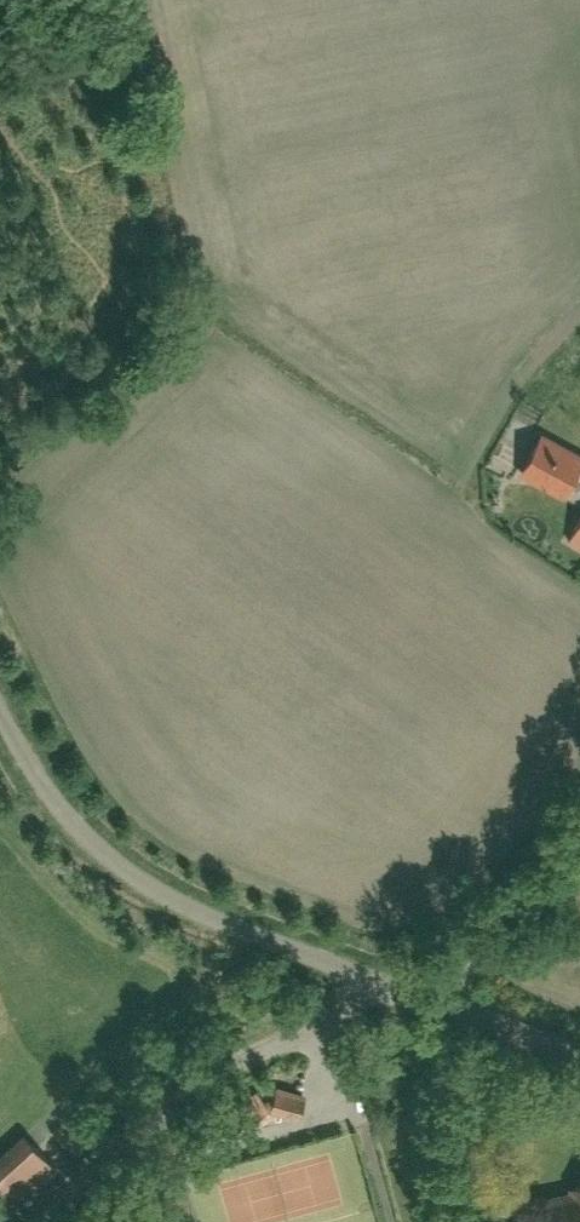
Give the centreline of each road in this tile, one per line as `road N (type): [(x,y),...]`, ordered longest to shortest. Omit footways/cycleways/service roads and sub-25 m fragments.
road 1 (unclassified): [(0,730),(19,770),(80,849),(164,912),(579,1059)]

